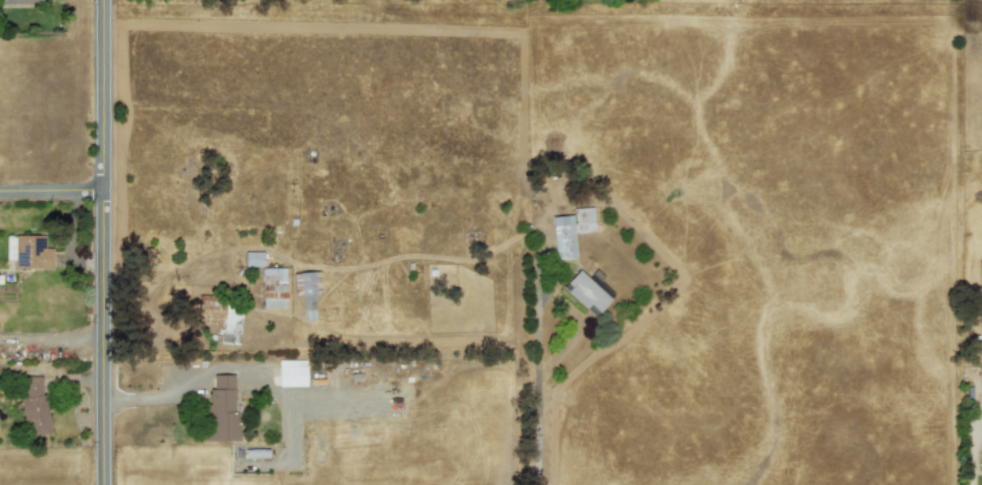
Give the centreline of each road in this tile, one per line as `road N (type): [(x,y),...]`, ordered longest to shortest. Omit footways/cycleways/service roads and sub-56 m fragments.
road 1 (tertiary): [(103,0),(103,484)]

